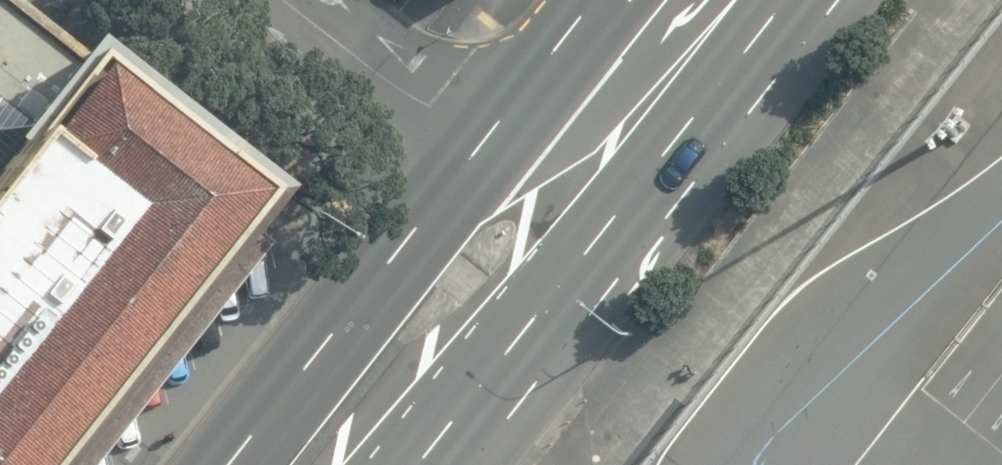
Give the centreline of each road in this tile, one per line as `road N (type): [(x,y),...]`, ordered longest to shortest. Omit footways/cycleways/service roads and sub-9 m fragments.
road 1 (primary): [(807,0),(441,464)]
road 2 (primary): [(229,464),(475,151)]
road 3 (primary): [(702,0),(588,141),(535,165),(475,151)]
road 4 (primary): [(475,151),(595,0)]

